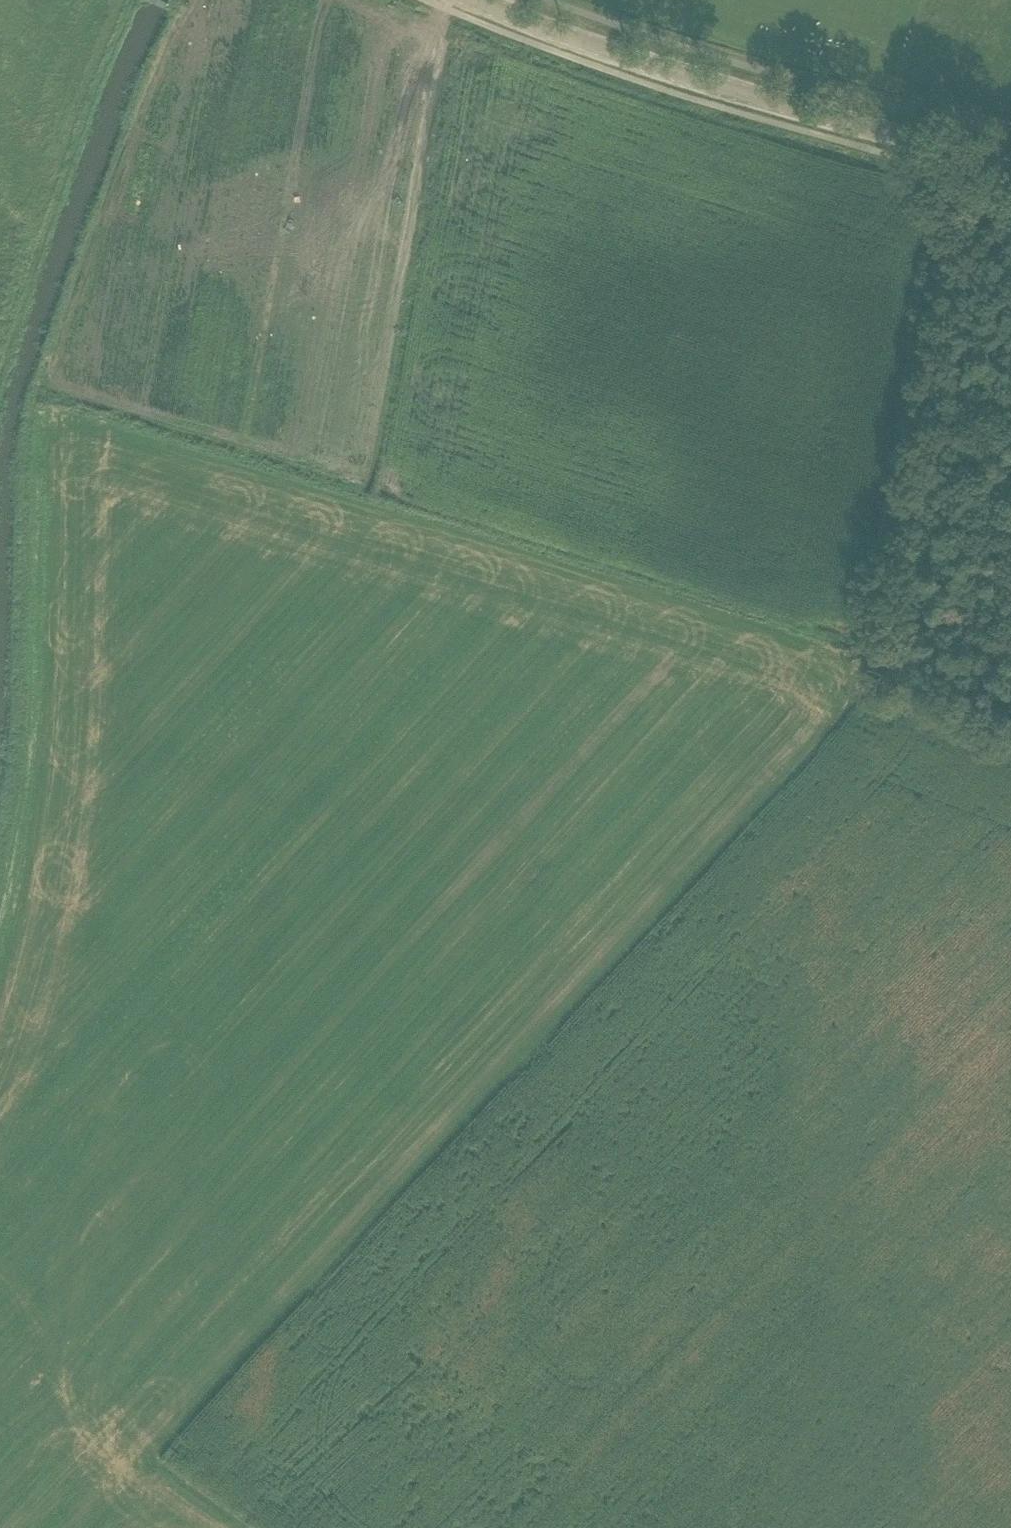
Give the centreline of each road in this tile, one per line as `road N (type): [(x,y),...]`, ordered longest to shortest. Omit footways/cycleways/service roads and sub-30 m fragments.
road 1 (tertiary): [(1010,170),(773,106),(466,0)]

